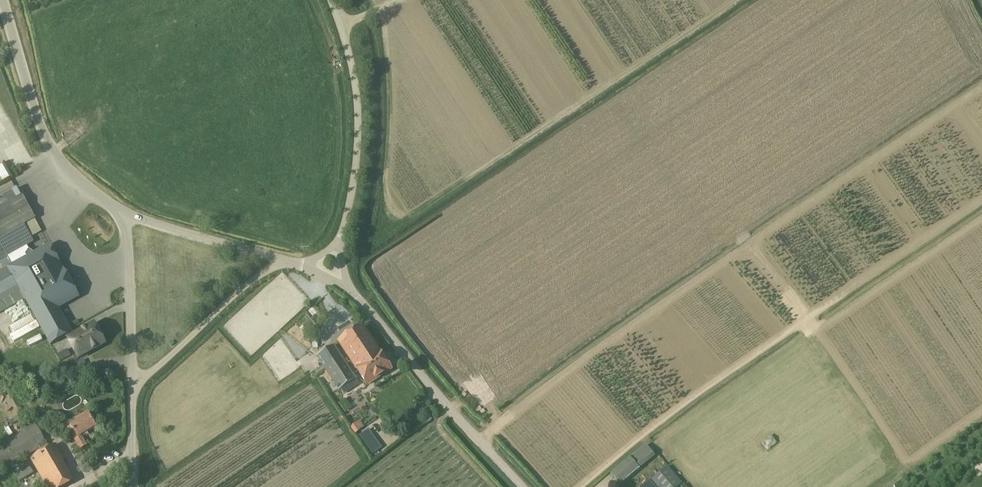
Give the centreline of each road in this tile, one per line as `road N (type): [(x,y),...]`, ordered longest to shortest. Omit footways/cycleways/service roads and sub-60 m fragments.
road 1 (unclassified): [(522,486),(347,287)]
road 2 (unclassified): [(121,212),(83,184),(45,136),(3,0)]
road 3 (unclassified): [(339,243),(351,203),(359,114),(332,0)]
road 4 (unclassified): [(132,395),(288,263)]
road 5 (unclassified): [(121,212),(132,395)]
road 6 (unclassified): [(288,263),(121,212)]

